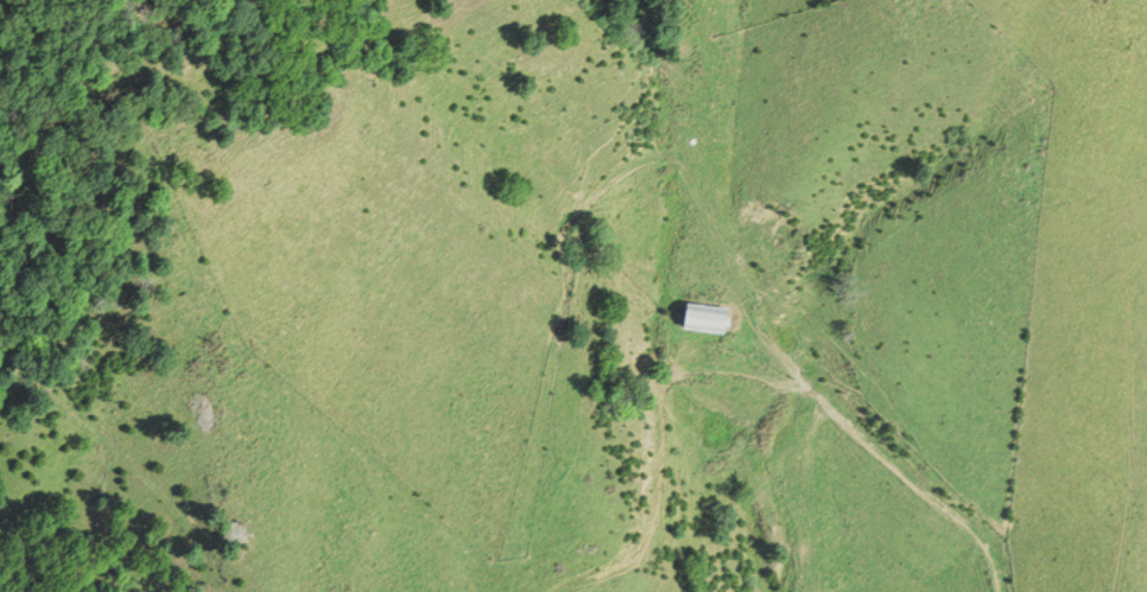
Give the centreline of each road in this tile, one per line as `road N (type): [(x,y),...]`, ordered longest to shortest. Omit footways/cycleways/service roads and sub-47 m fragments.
road 1 (track): [(813,591),(809,452),(820,414),(832,408),(976,533),(1000,591)]

